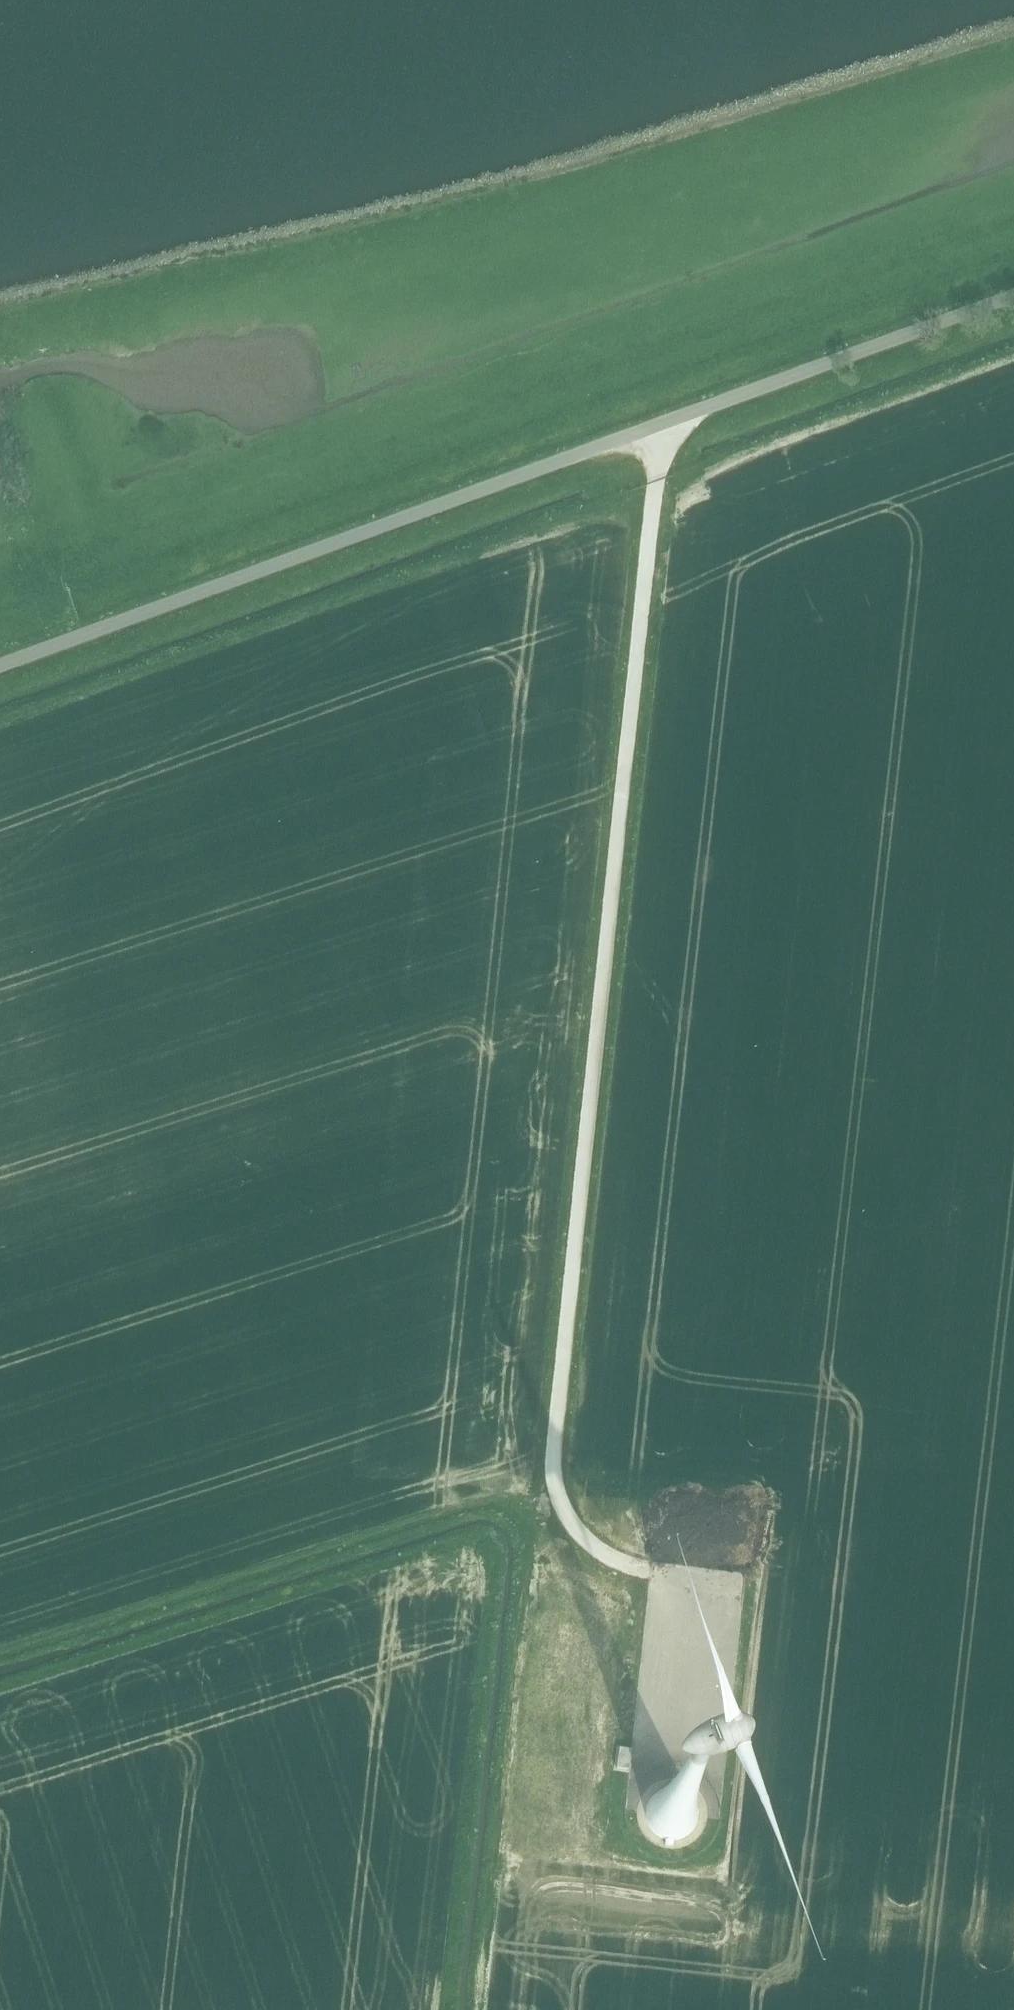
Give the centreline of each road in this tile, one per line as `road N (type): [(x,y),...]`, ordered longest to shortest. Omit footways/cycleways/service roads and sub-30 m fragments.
road 1 (unclassified): [(1013,295),(0,667)]

